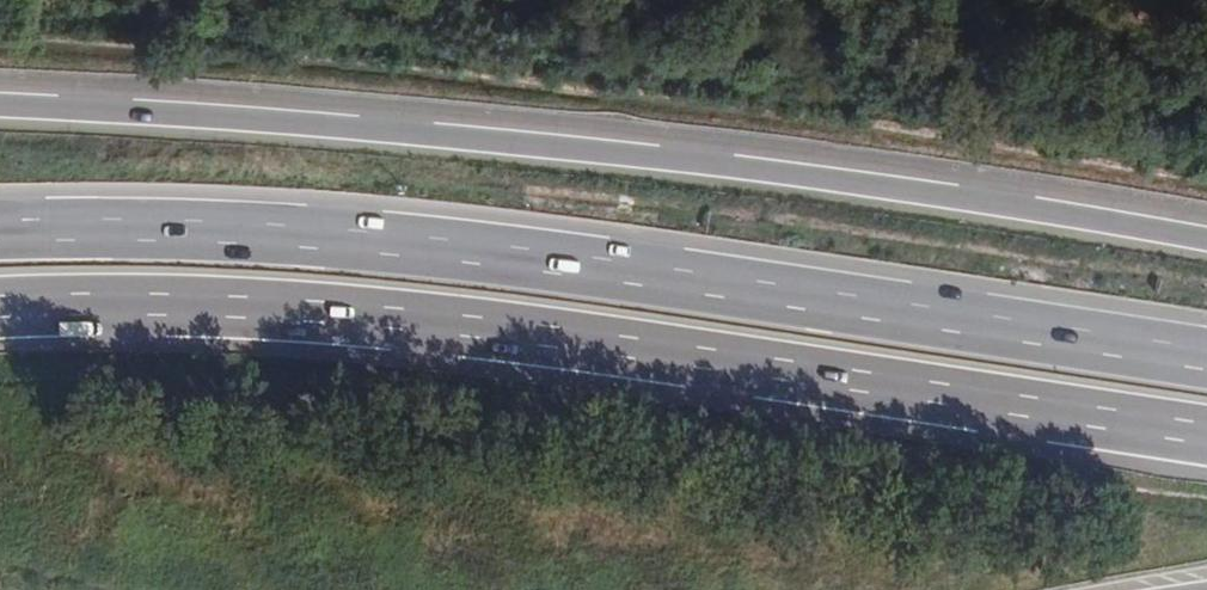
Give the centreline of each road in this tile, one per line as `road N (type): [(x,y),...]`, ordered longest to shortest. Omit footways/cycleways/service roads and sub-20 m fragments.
road 1 (trunk): [(1206,244),(1021,209),(690,164),(346,126),(0,107)]
road 2 (trunk): [(0,307),(371,319),(1206,437)]
road 3 (trunk): [(1206,362),(386,246),(0,233)]

